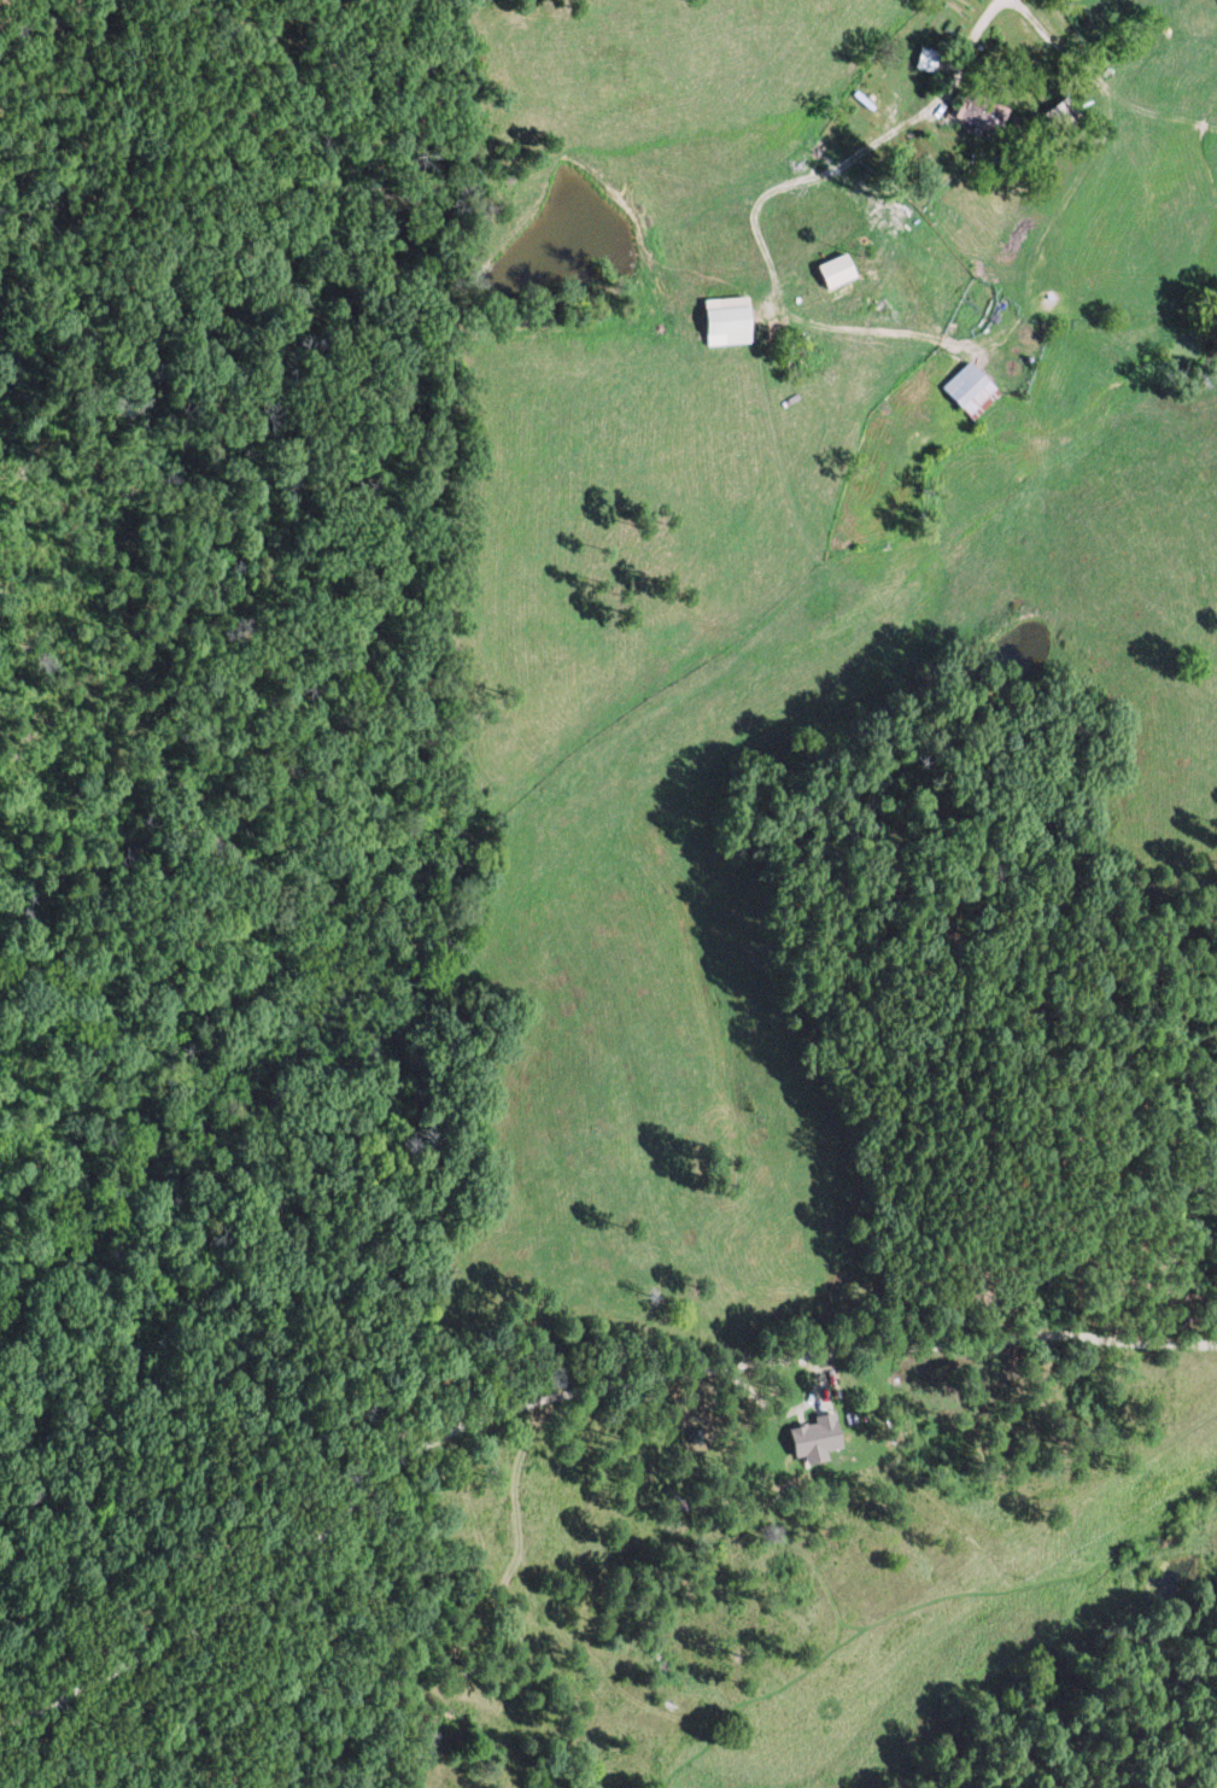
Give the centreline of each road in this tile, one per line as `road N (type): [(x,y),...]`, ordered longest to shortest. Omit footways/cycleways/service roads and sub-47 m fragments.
road 1 (residential): [(0,1741),(192,1637),(365,1495),(526,1424),(719,1372),(1216,1346)]

